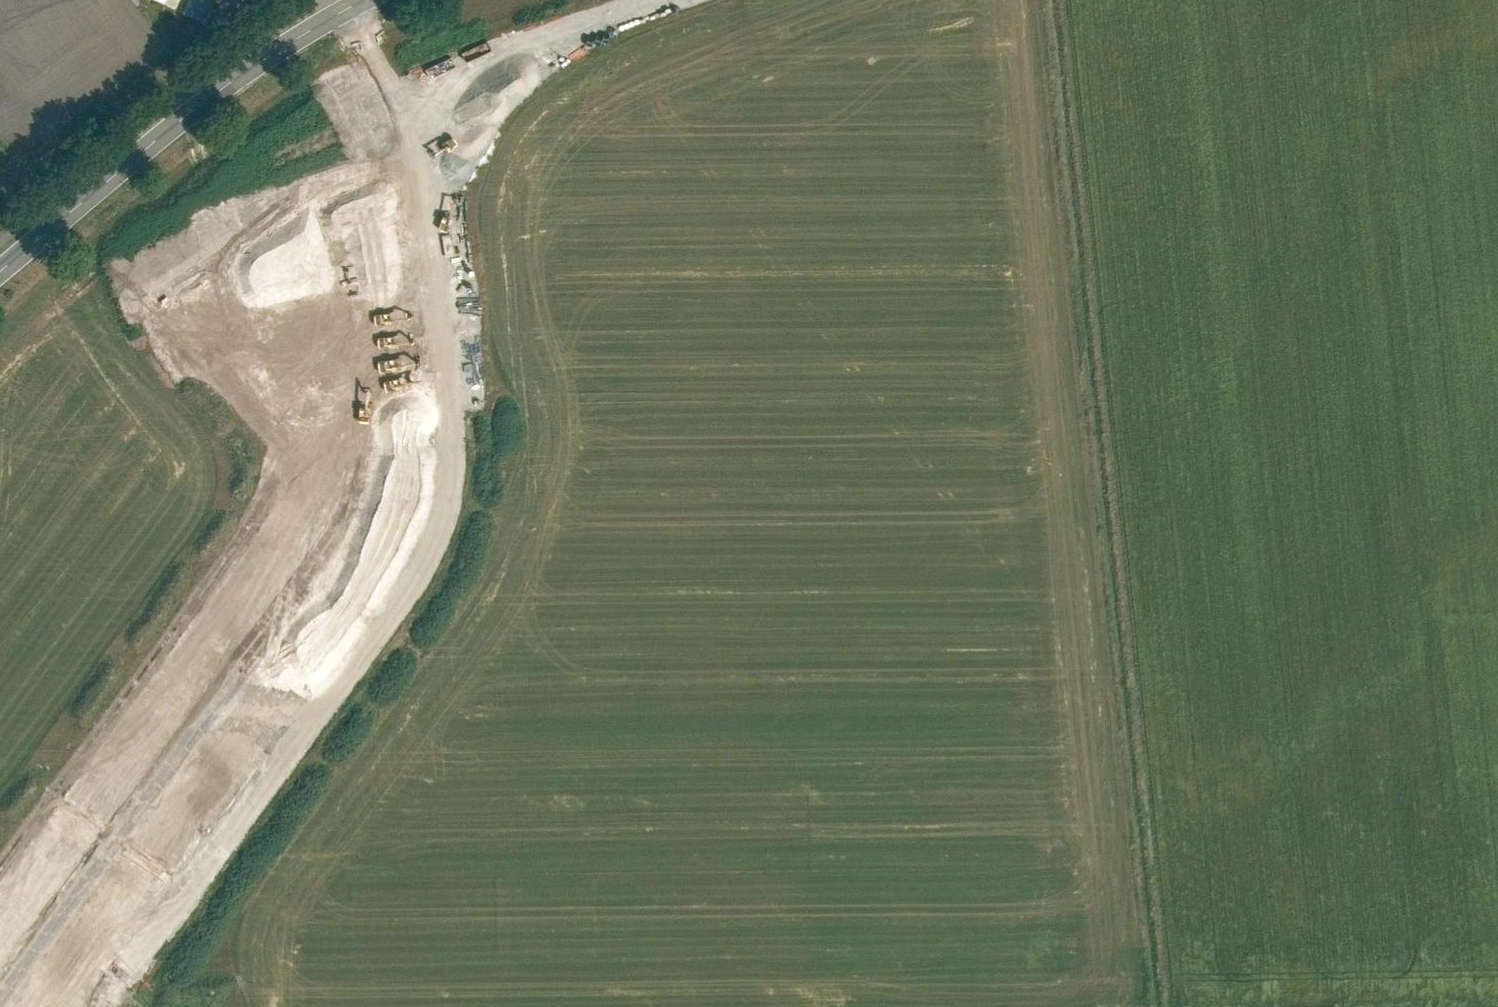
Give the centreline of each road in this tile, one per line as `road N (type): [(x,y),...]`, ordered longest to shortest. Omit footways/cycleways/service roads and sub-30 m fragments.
road 1 (secondary): [(358,0),(220,92),(0,269)]

